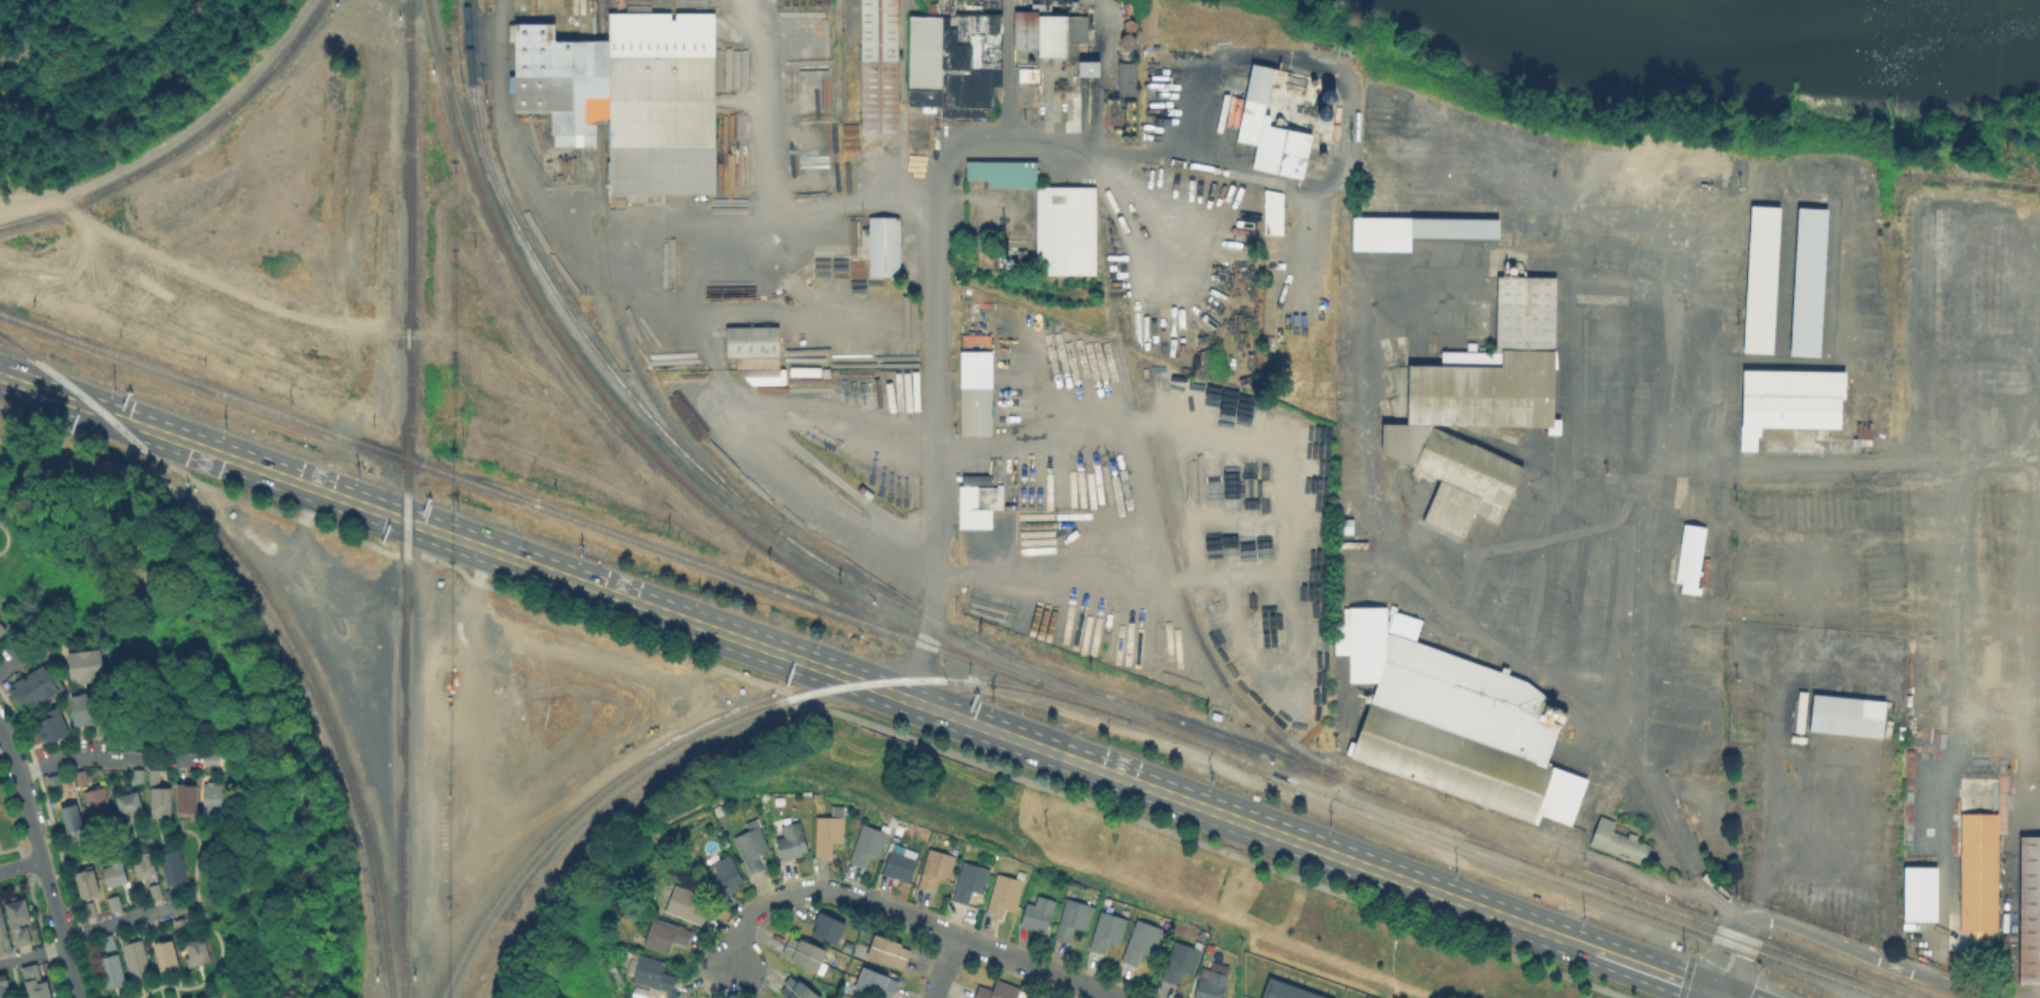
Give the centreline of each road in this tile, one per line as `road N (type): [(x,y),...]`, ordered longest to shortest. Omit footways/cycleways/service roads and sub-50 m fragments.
road 1 (primary): [(1556,936),(0,376)]
road 2 (residential): [(907,699),(932,597),(937,178)]
road 3 (residential): [(1122,997),(825,890),(795,892),(753,913),(734,969)]
road 4 (track): [(59,196),(90,222),(276,308),(438,337)]
road 5 (track): [(0,212),(59,196),(166,144),(241,84),(309,0)]
road 6 (residential): [(1984,997),(1791,926),(1743,921)]
road 7 (primary): [(1715,994),(1556,936)]
road 8 (residential): [(80,997),(43,861)]
road 9 (residential): [(43,861),(0,730)]

